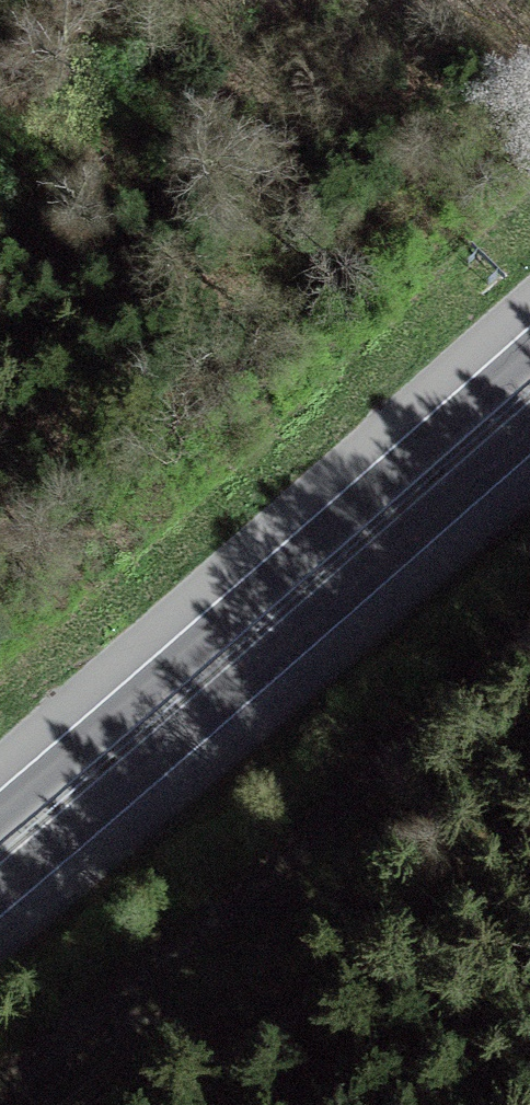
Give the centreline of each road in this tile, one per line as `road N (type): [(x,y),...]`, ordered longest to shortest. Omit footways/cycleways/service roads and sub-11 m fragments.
road 1 (trunk): [(0,892),(529,431)]
road 2 (trunk): [(529,356),(0,816)]

